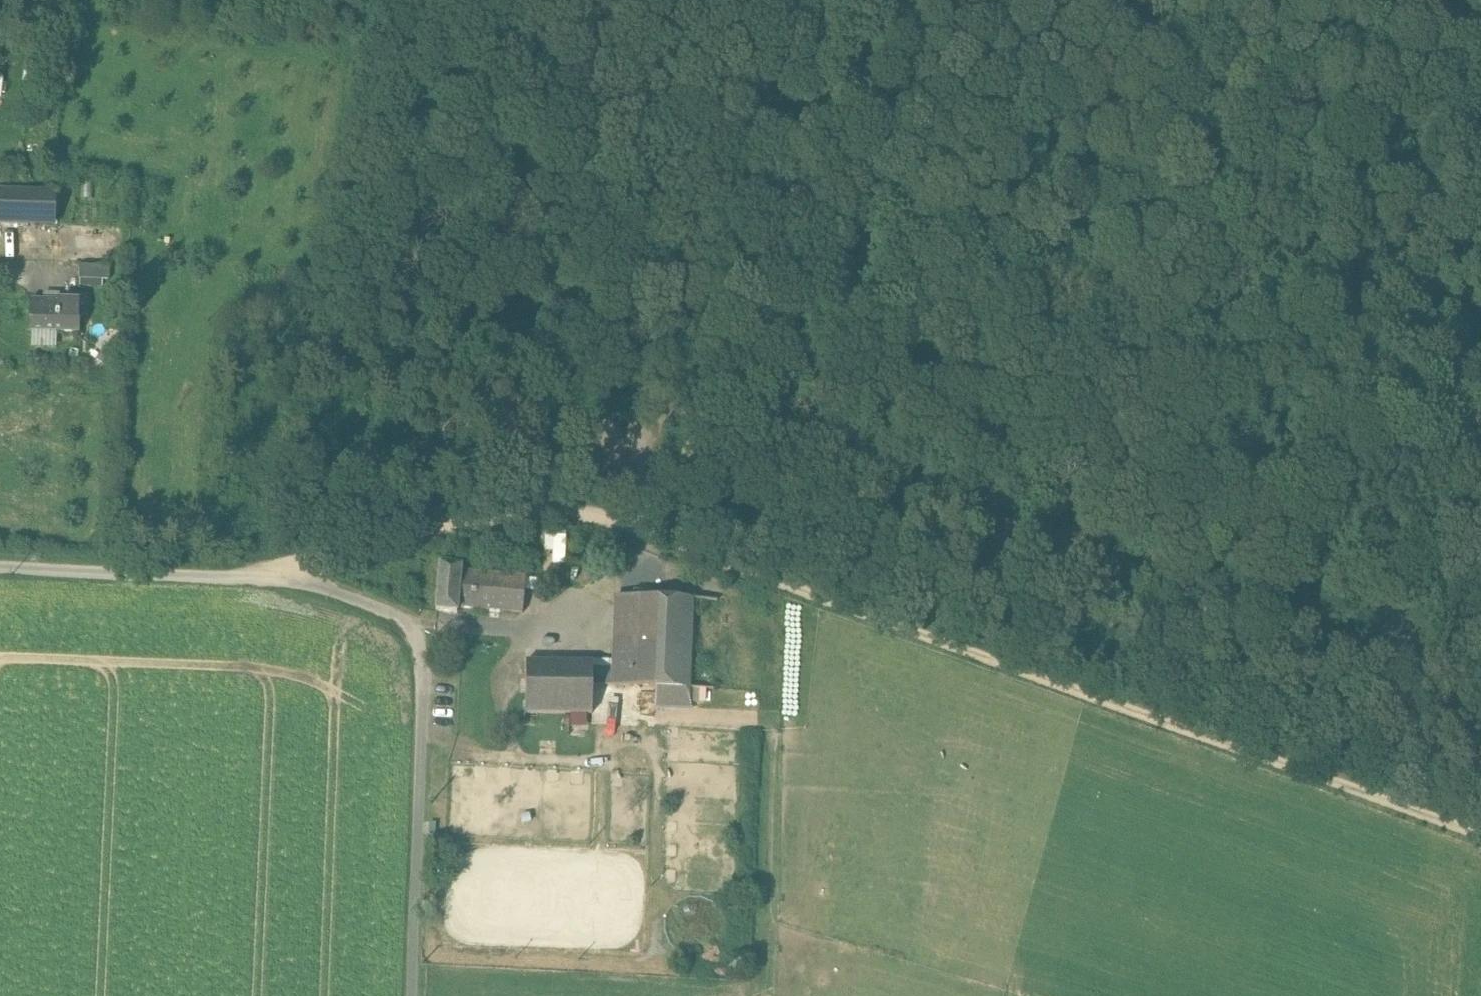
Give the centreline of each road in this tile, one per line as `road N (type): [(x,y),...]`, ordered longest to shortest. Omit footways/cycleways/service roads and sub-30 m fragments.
road 1 (track): [(292,575),(330,556),(516,513),(584,512),(1480,832)]
road 2 (track): [(1480,682),(645,376)]
road 3 (residential): [(418,995),(429,692),(426,646),(399,611),(292,575),(0,568)]
road 4 (track): [(584,512),(645,376),(517,323),(437,279),(410,212),(469,0)]
road 5 (track): [(635,530),(637,576),(585,595),(583,631),(497,630)]

